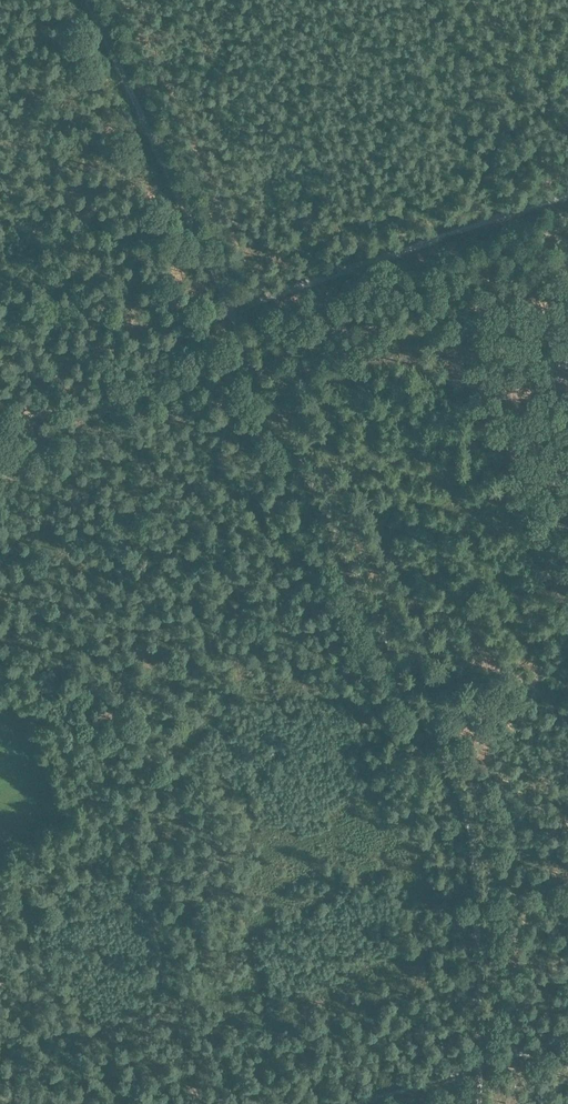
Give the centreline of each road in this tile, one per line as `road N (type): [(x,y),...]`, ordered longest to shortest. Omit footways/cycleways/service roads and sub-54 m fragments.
road 1 (track): [(87,0),(460,804),(480,1103)]
road 2 (track): [(567,195),(230,308)]
road 3 (track): [(567,1038),(350,1103)]

